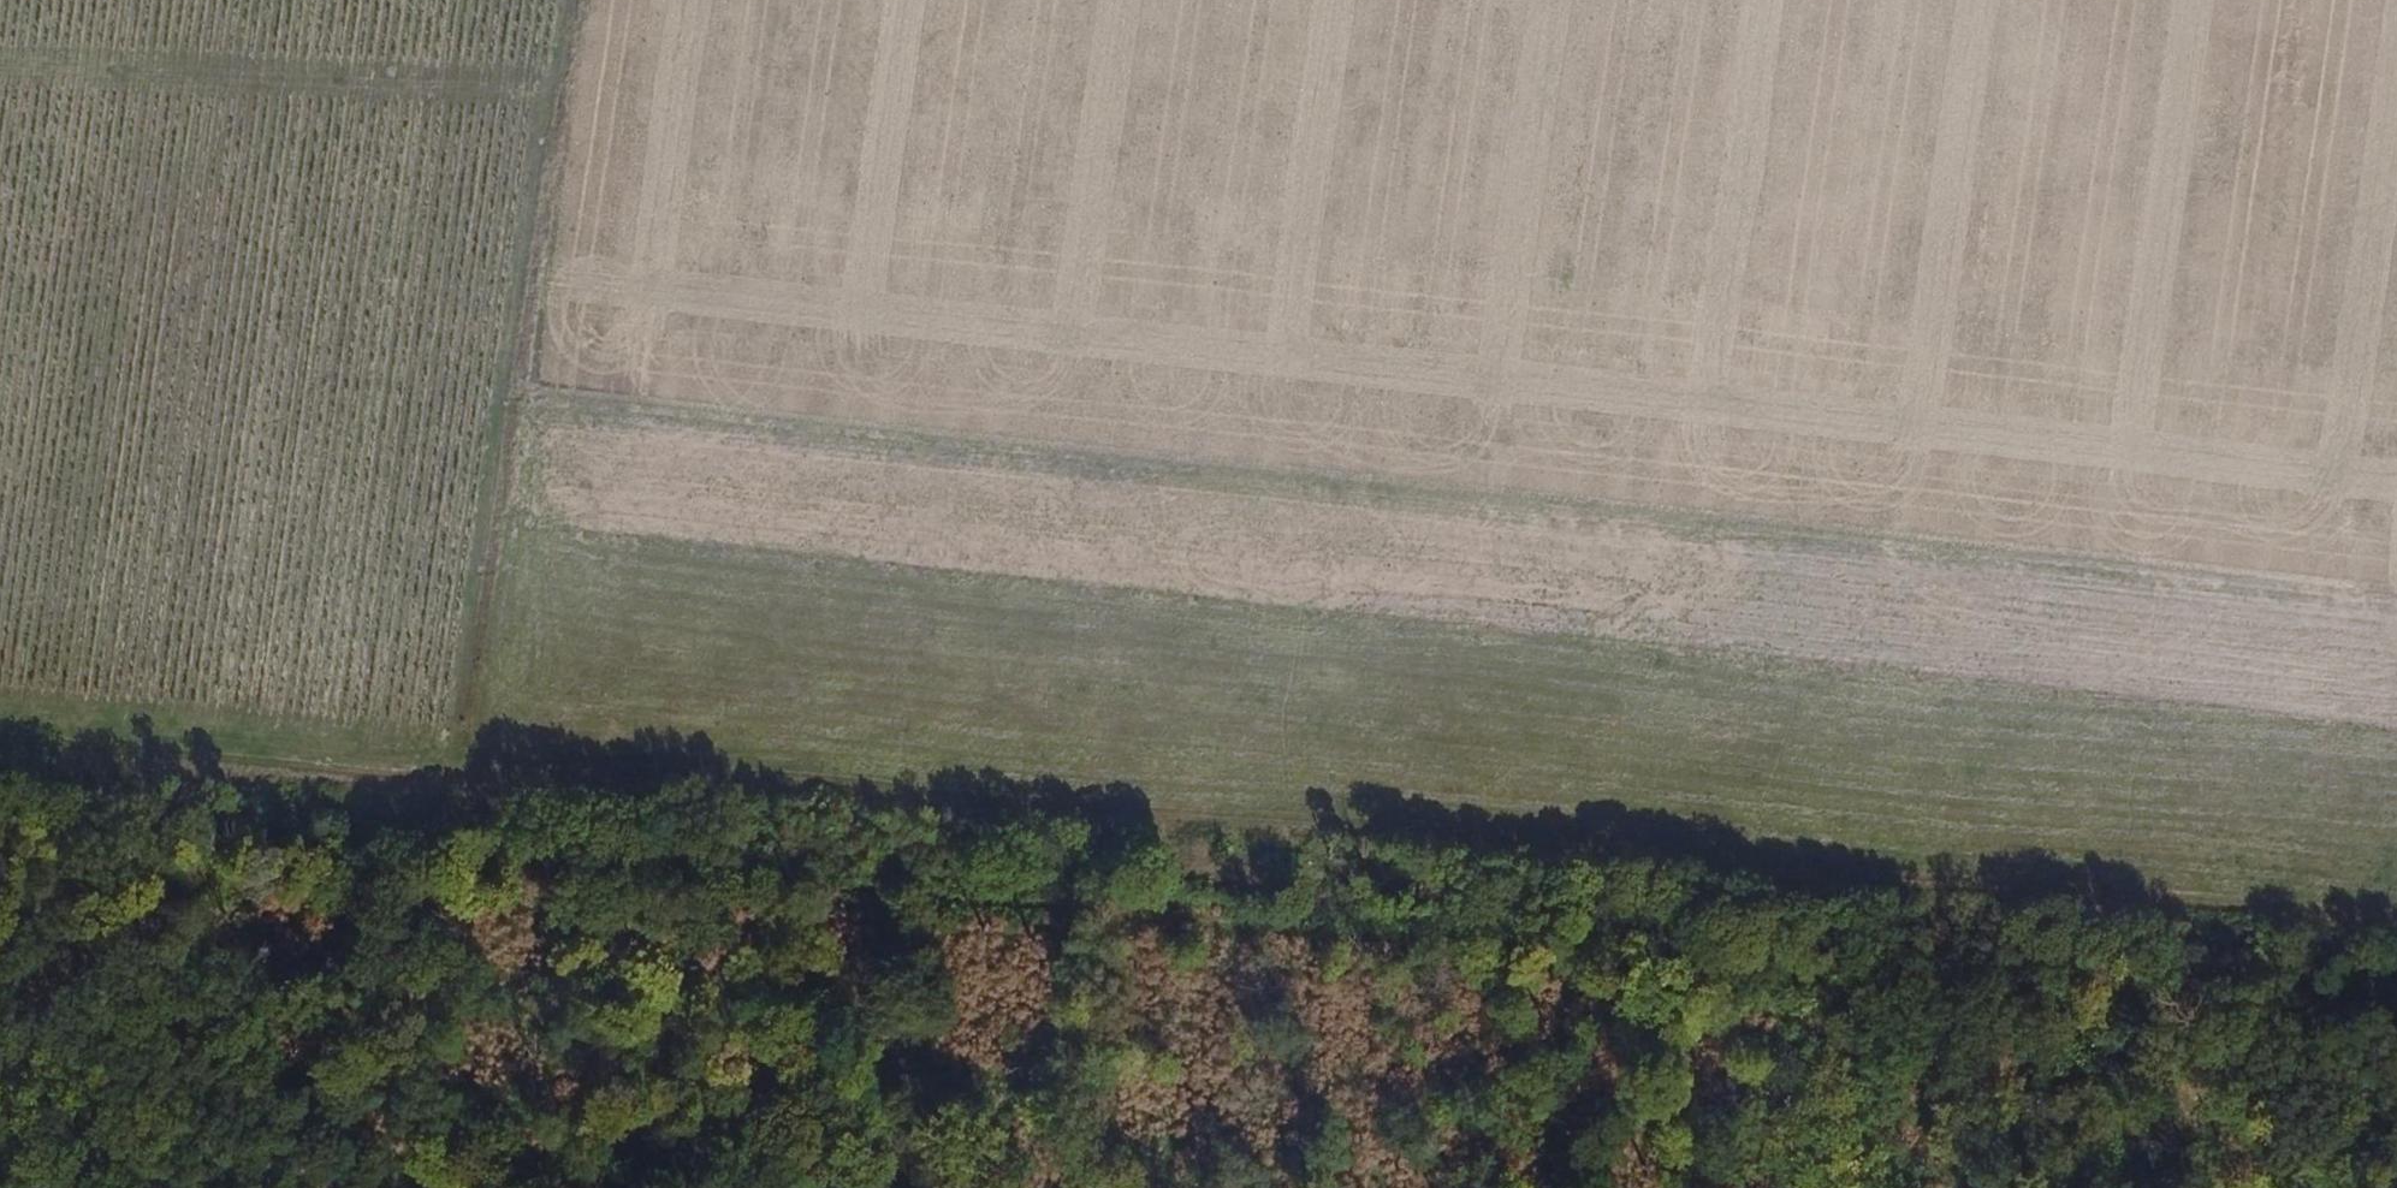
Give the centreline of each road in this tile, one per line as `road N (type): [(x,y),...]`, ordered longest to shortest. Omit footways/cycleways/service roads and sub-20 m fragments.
road 1 (track): [(0,721),(2396,908)]

